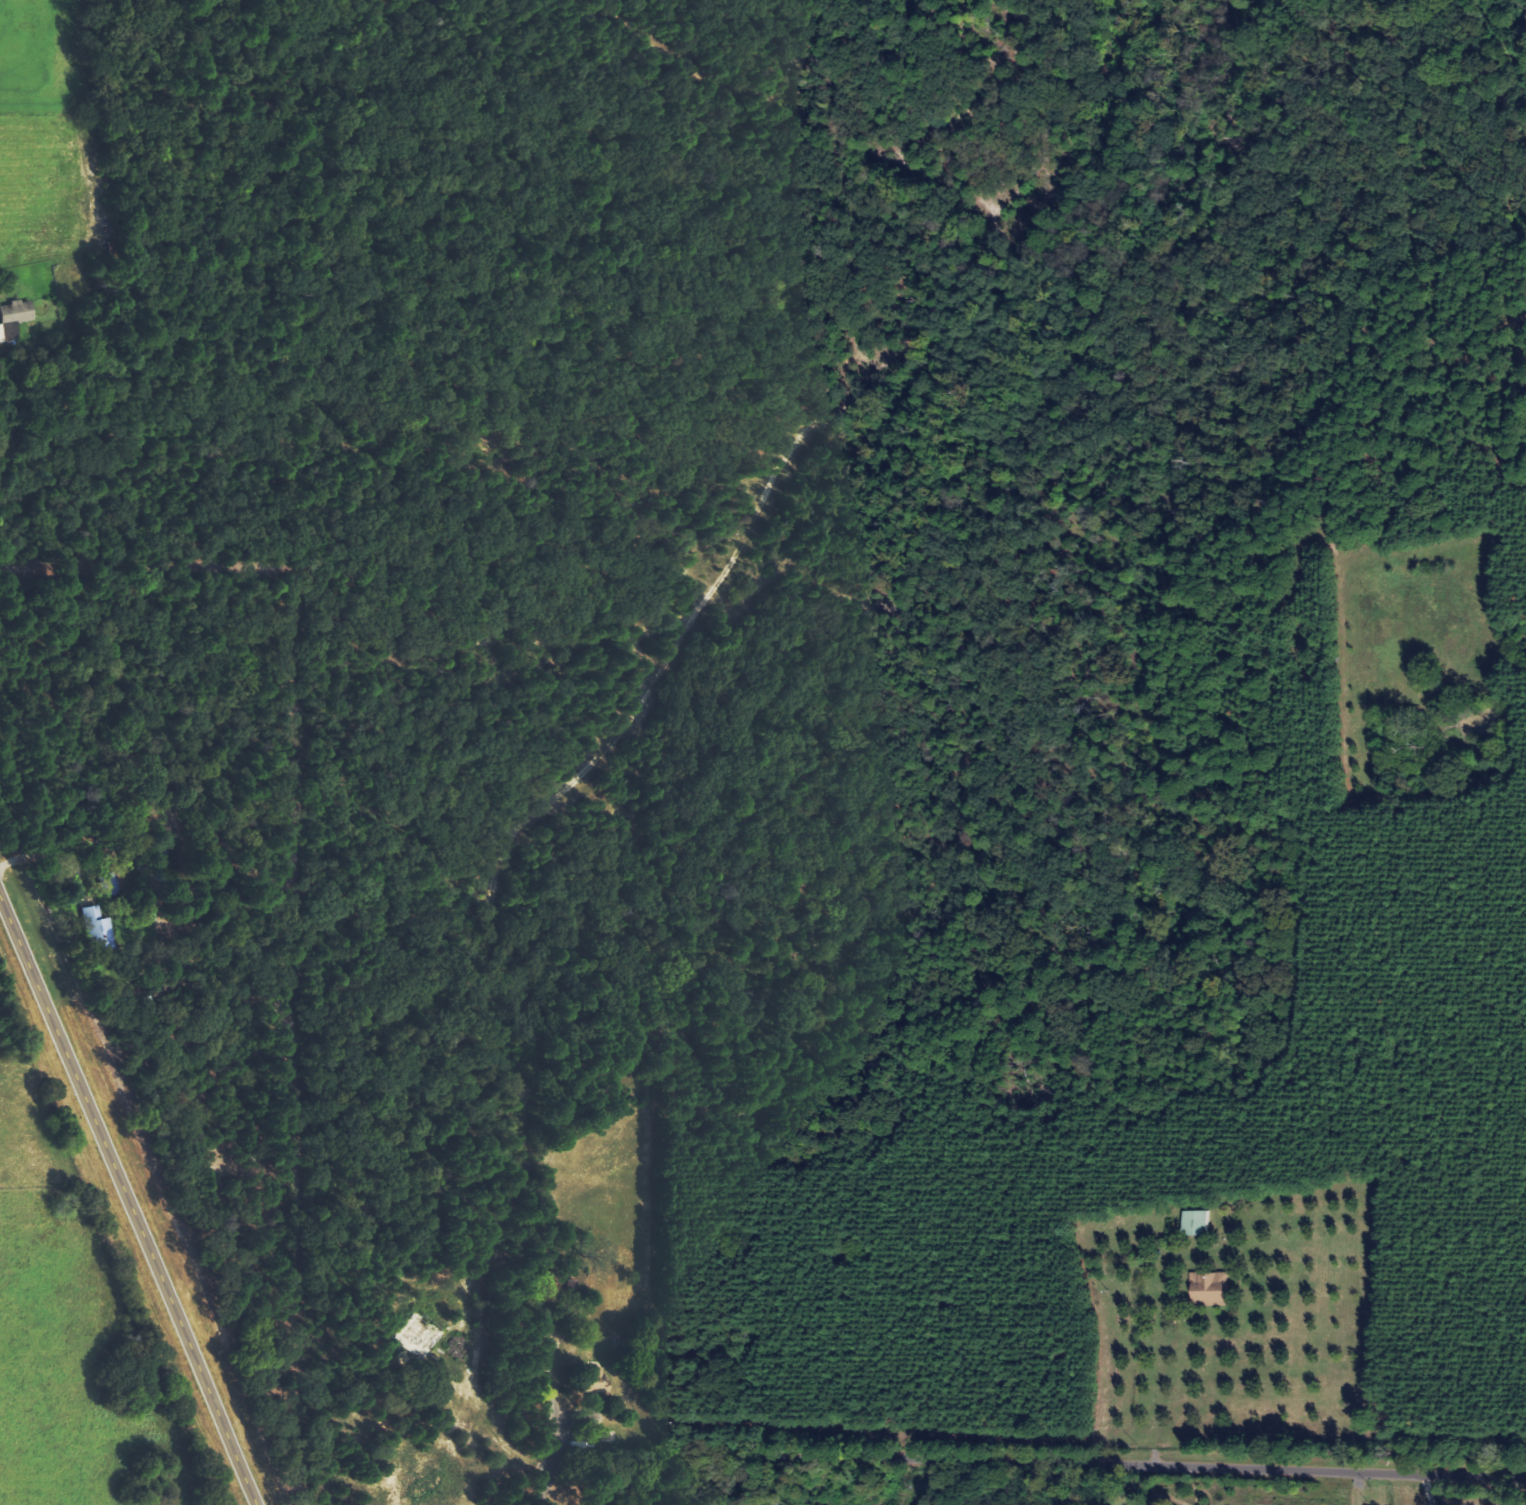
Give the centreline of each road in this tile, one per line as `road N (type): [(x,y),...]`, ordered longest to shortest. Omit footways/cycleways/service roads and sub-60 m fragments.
road 1 (residential): [(1525,1481),(731,1461),(666,1467),(609,1504)]
road 2 (secondary): [(0,883),(257,1504)]

